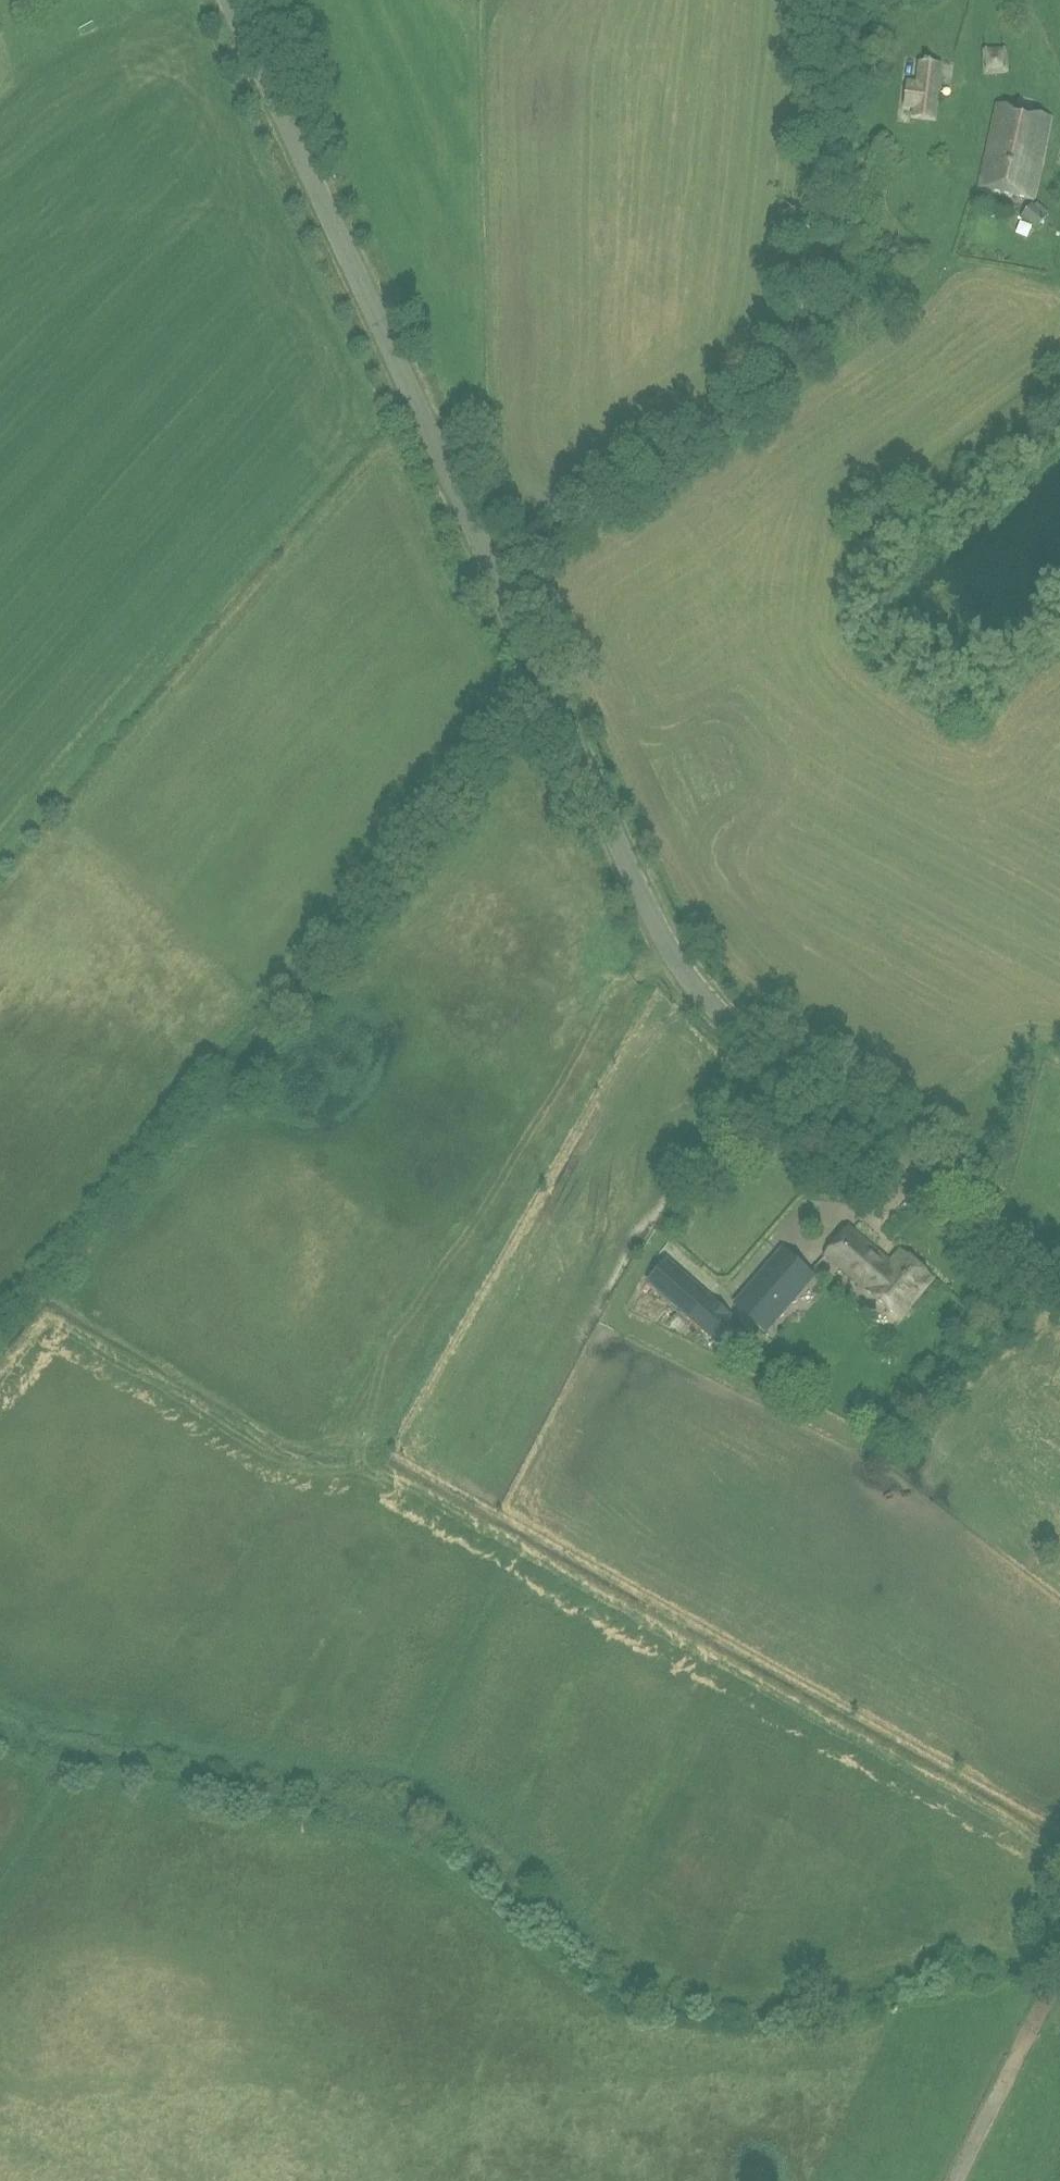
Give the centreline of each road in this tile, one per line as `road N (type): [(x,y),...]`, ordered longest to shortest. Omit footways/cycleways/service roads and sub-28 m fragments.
road 1 (unclassified): [(1059,1264),(725,1032),(686,989),(644,922),(497,575),(229,0)]

